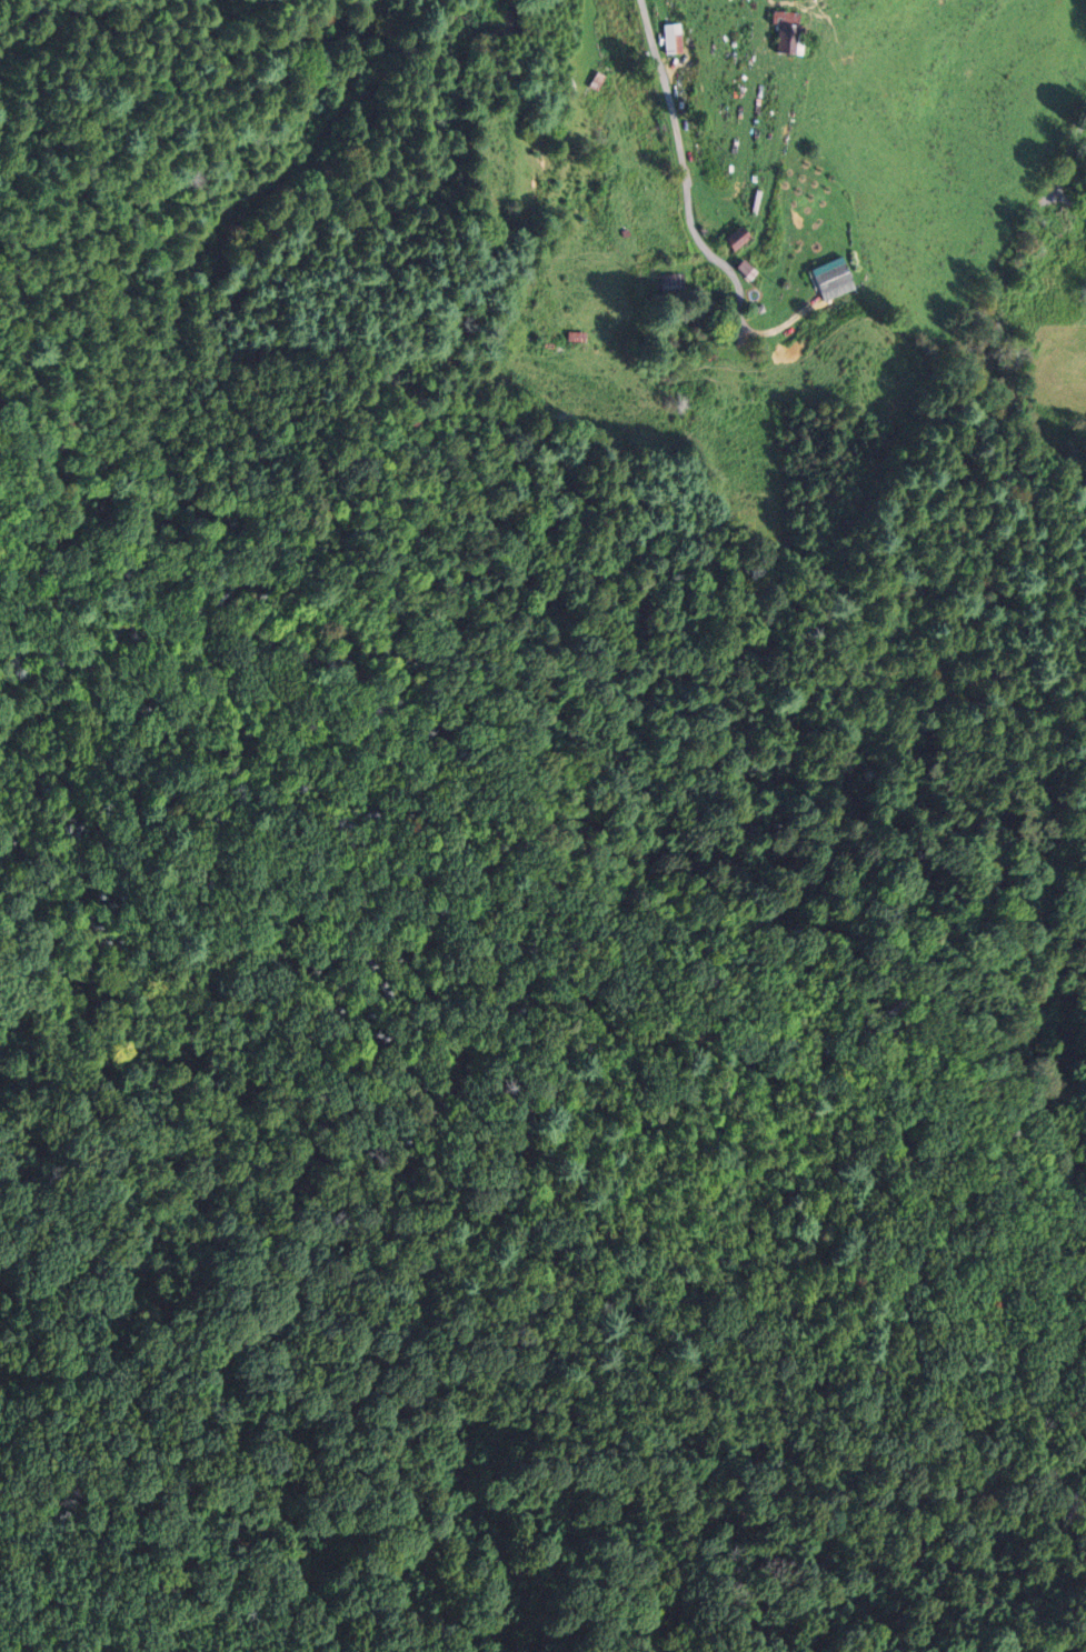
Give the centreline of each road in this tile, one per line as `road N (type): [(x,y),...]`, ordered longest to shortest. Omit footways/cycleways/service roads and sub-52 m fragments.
road 1 (residential): [(645,0),(696,239),(739,287),(741,334)]

